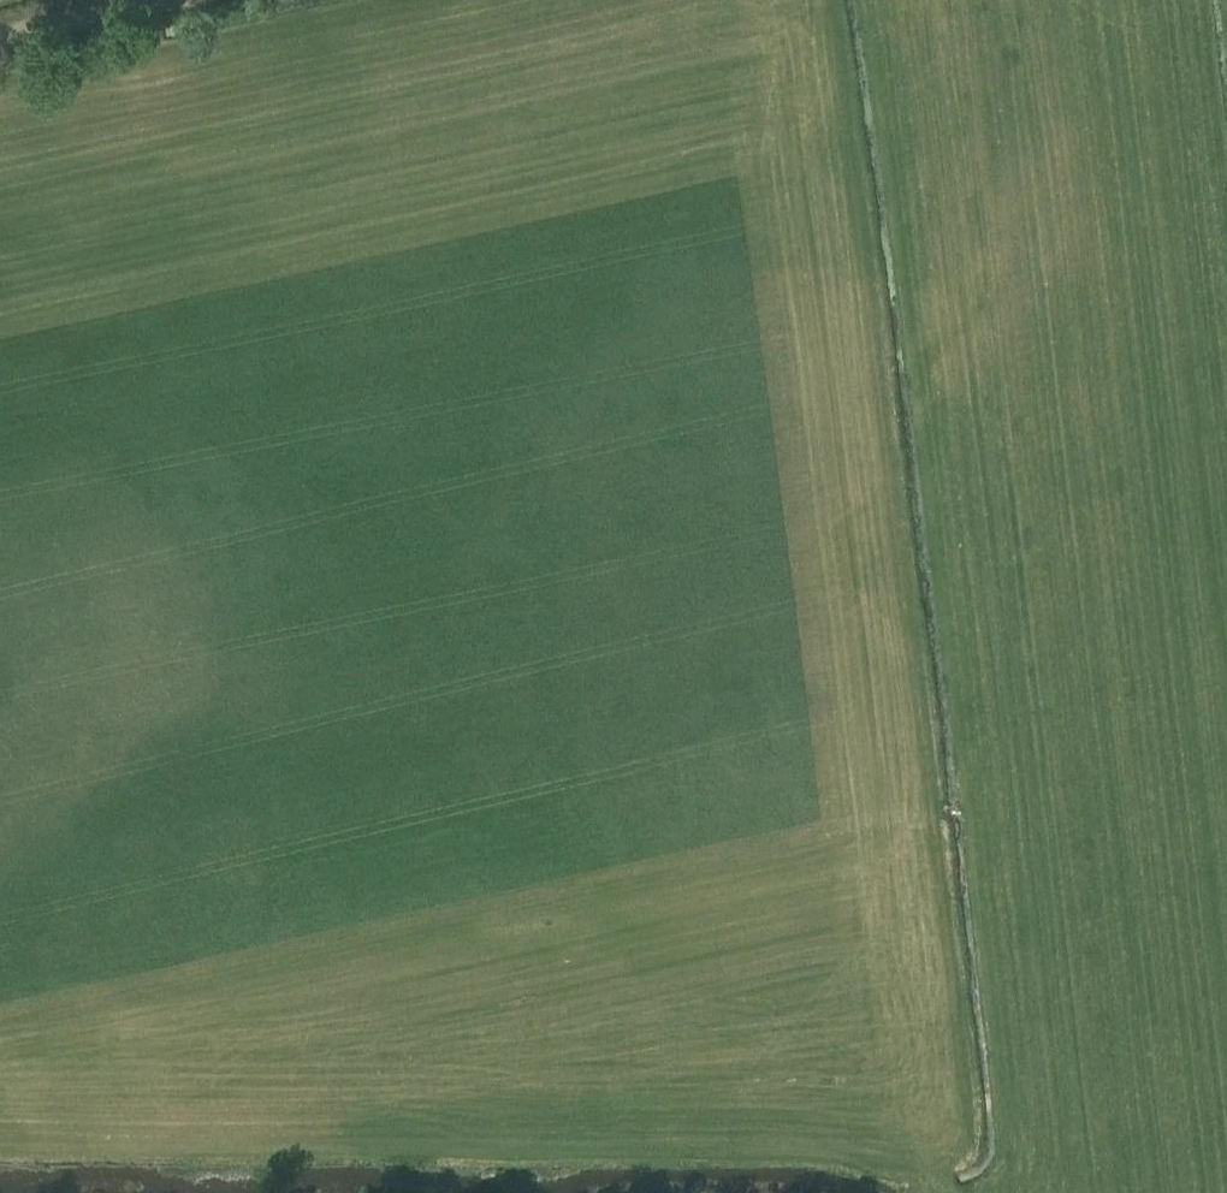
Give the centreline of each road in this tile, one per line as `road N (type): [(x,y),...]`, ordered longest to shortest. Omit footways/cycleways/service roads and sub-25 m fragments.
road 1 (track): [(162,0),(0,36)]

